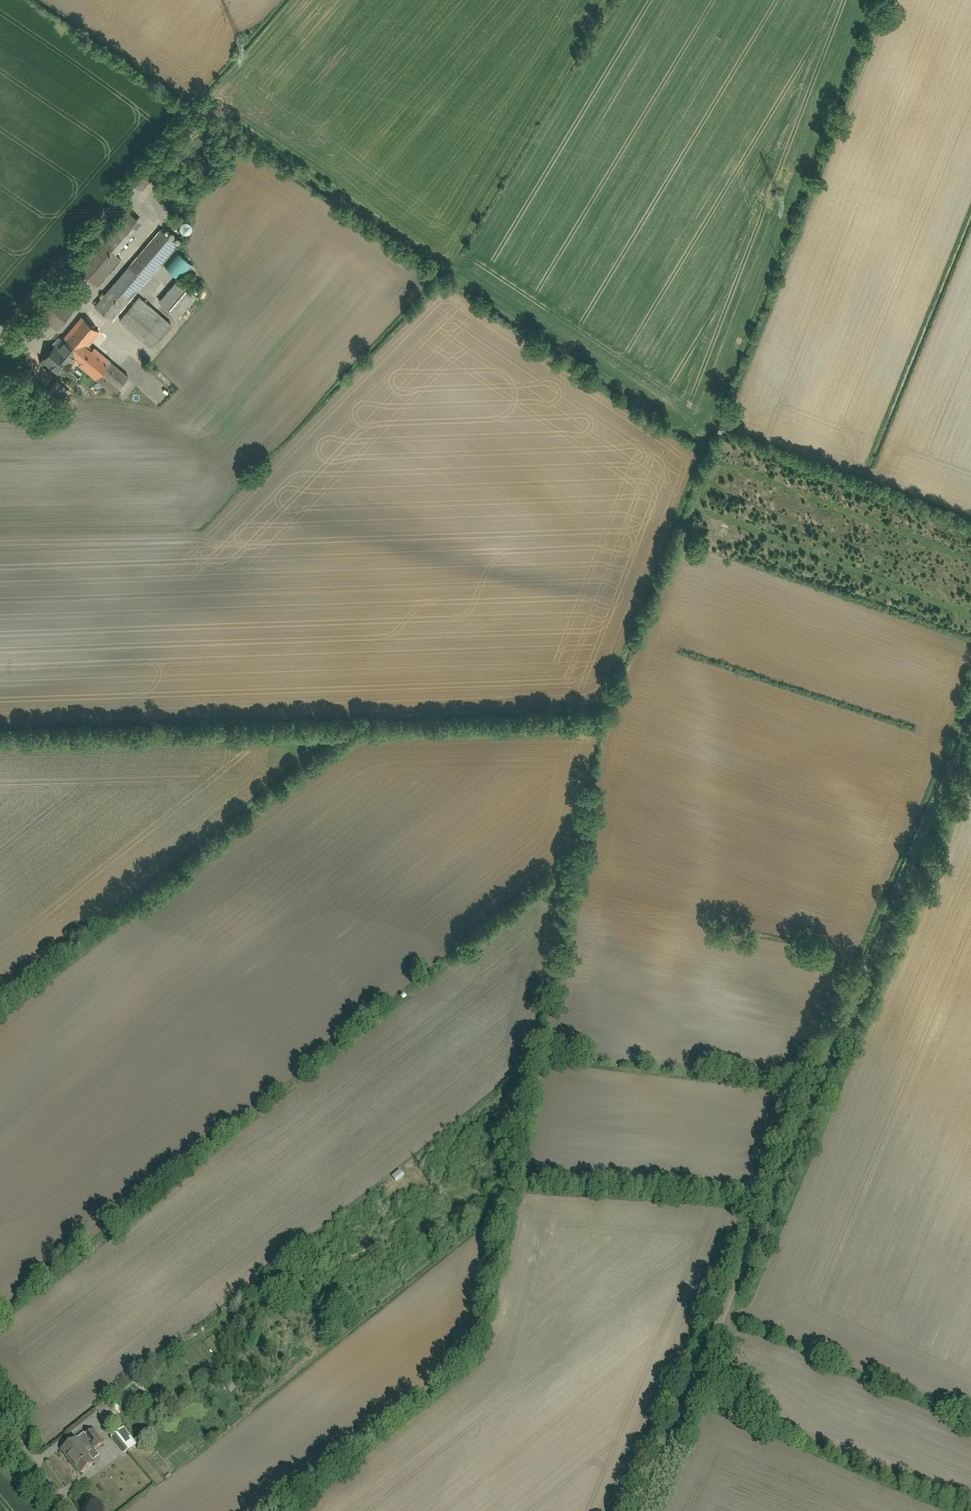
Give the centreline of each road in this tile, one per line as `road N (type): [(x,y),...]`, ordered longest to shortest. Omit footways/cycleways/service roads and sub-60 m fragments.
road 1 (residential): [(639,1510),(970,707)]

